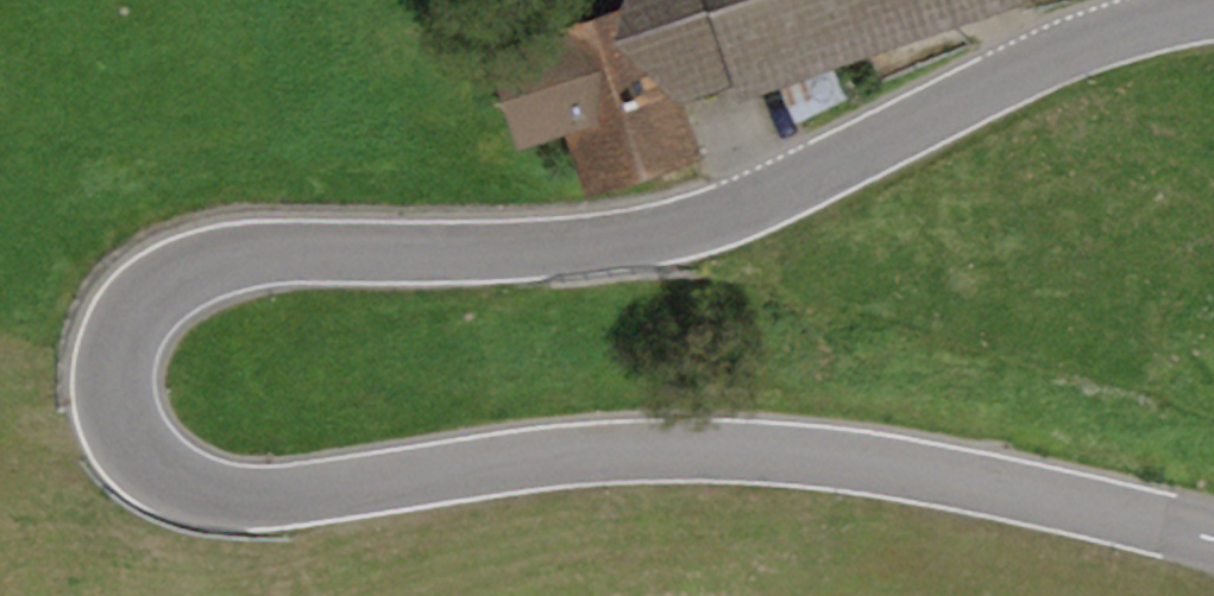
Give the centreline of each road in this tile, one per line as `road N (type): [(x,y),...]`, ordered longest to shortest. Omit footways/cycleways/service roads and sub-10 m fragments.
road 1 (tertiary): [(1213,534),(954,478),(712,450),(604,451),(240,499),(195,490),(161,471),(129,434),(115,359),(126,323),(184,270),(296,251),(497,252),(686,229),(767,201),(1053,57),(1135,26),(1213,10)]
road 2 (primary): [(0,528),(438,325),(877,0)]

